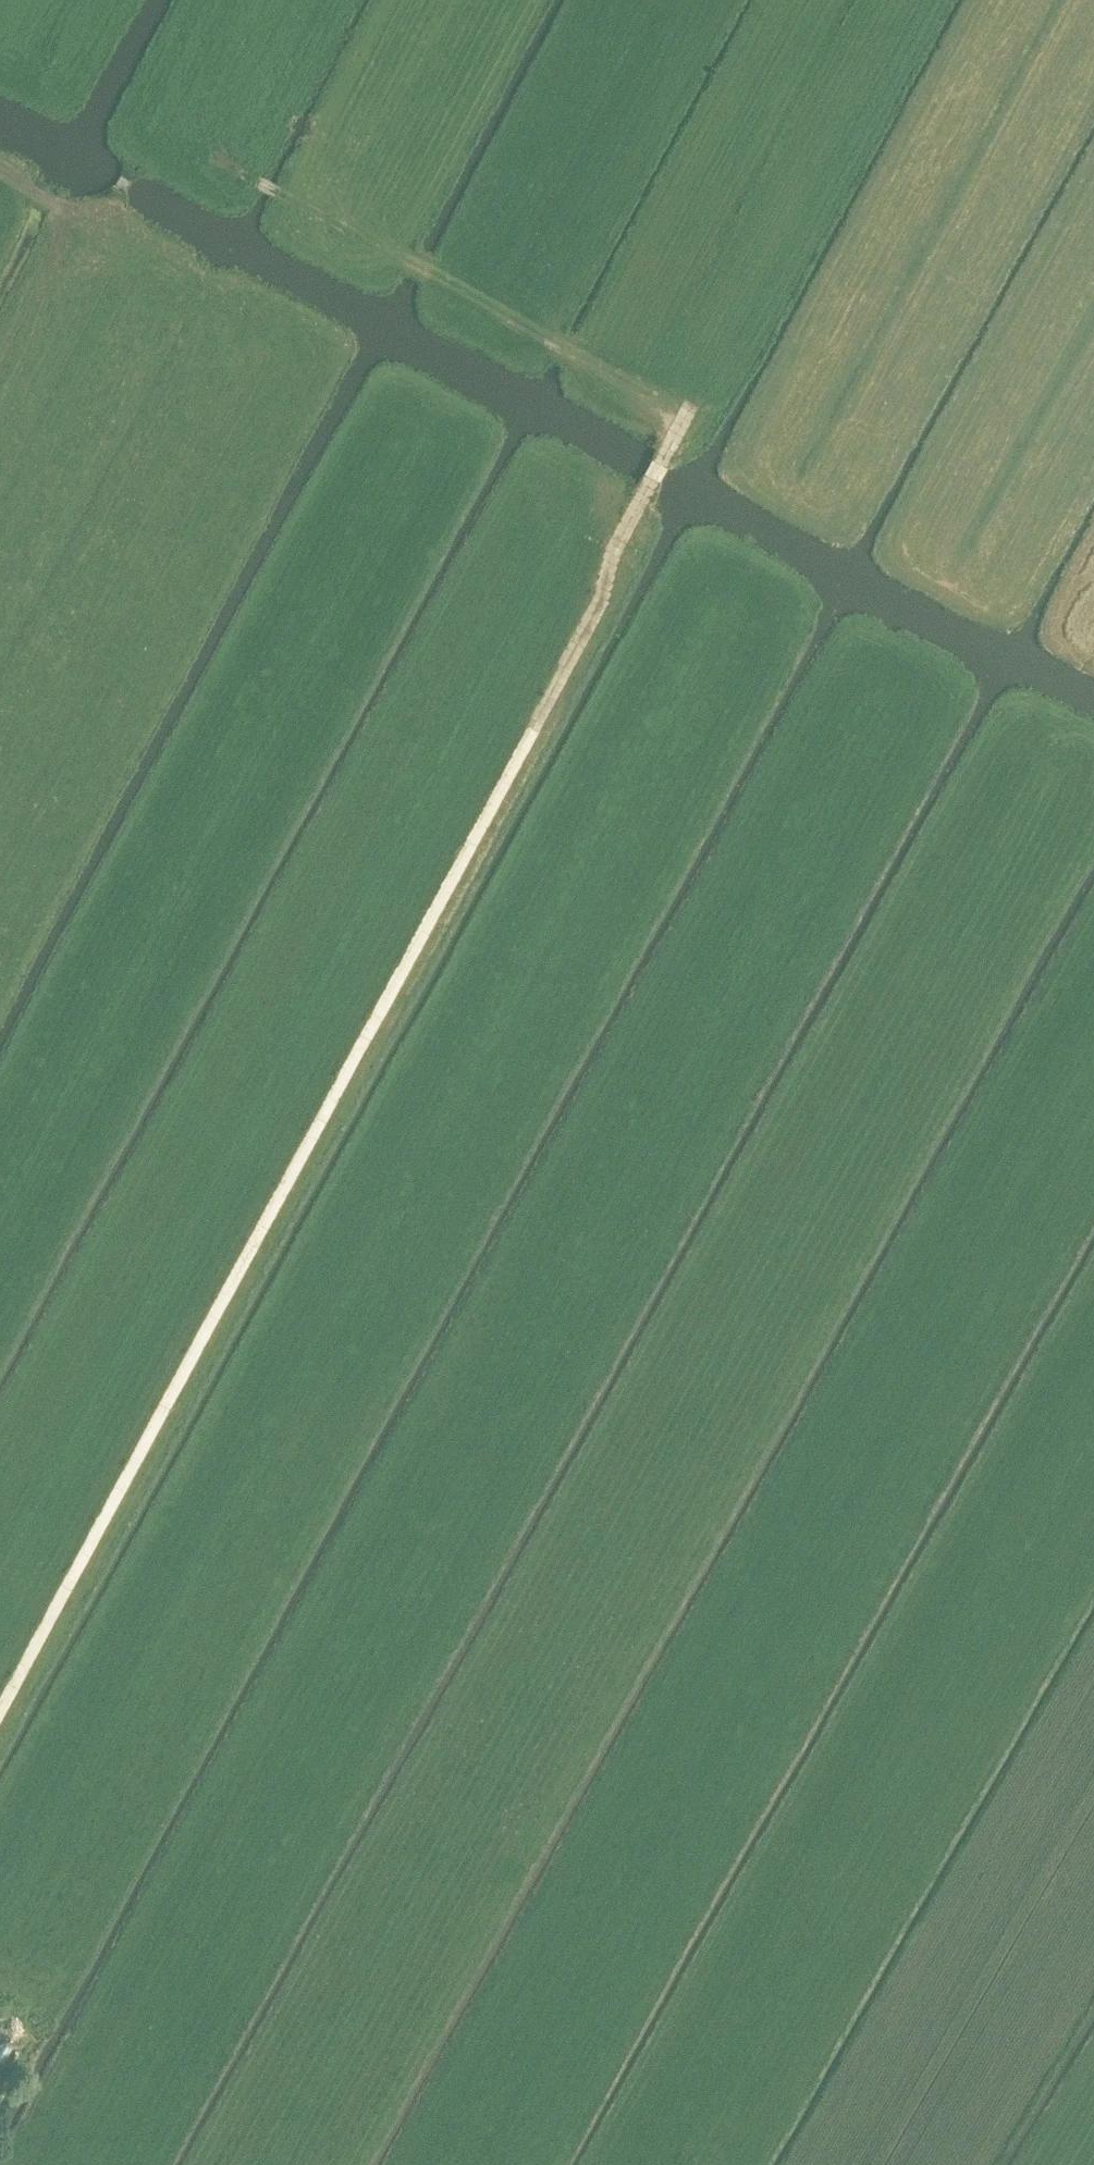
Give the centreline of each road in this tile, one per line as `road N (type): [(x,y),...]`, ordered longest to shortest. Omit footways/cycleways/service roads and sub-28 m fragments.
road 1 (track): [(0,365),(71,216),(0,175)]

